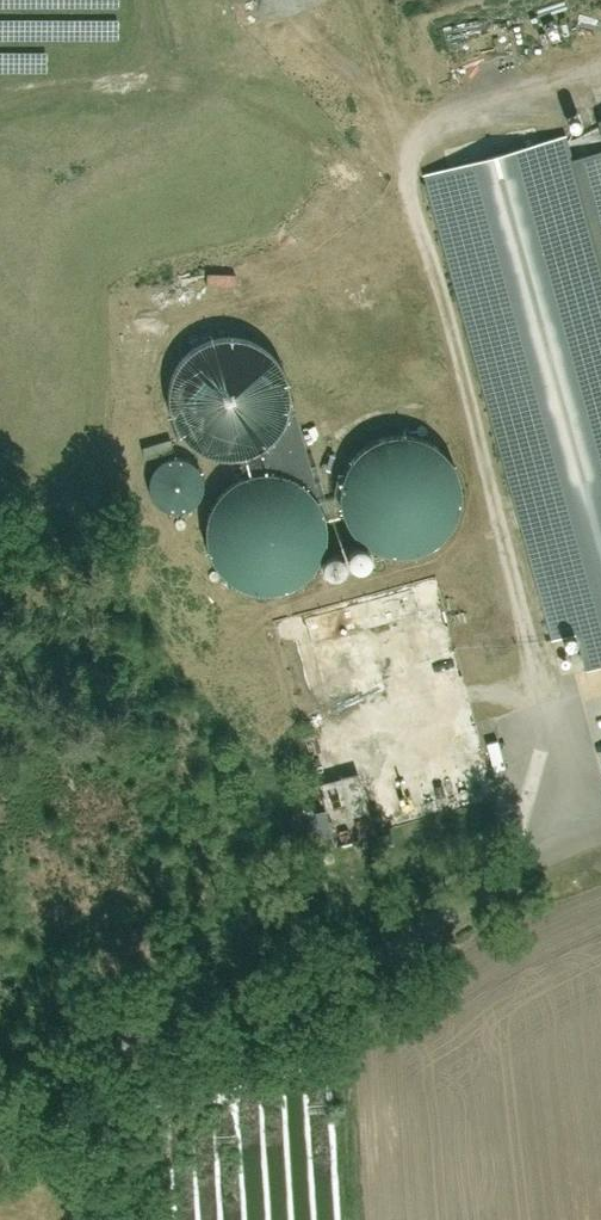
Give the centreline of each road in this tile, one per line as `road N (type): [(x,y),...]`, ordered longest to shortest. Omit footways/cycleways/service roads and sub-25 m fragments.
road 1 (unclassified): [(0,1050),(164,1033),(307,993),(521,867),(600,834)]
road 2 (track): [(110,1041),(126,1219)]

